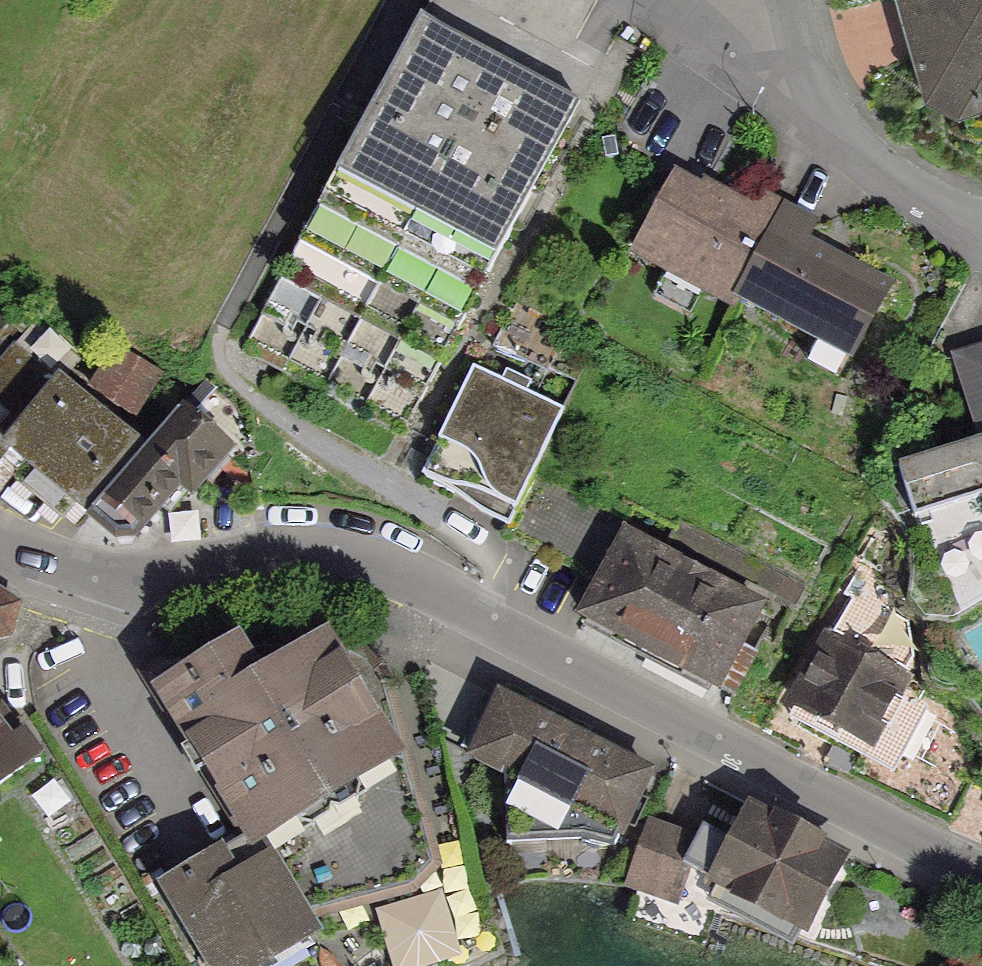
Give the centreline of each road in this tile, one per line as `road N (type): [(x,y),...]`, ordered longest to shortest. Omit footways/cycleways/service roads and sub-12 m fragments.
road 1 (residential): [(981,872),(382,566),(301,550),(108,578),(0,547)]
road 2 (residential): [(981,221),(897,179),(839,127),(815,86),(791,0)]

